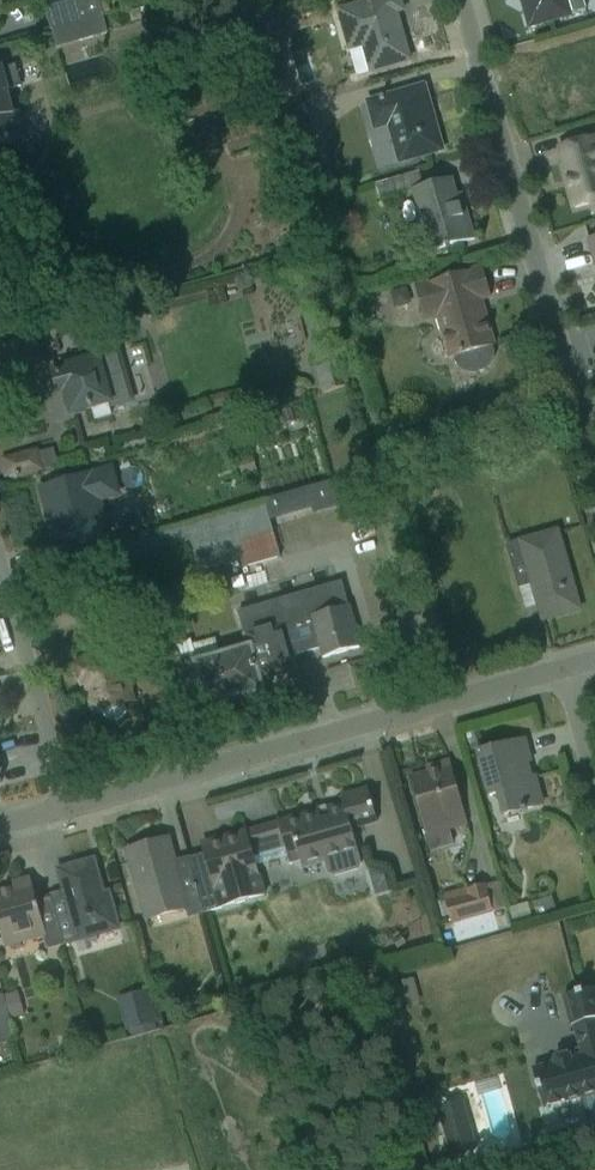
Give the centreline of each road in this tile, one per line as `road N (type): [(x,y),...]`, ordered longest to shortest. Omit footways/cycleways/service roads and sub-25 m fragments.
road 1 (residential): [(71,807),(559,677)]
road 2 (residential): [(457,0),(594,479)]
road 3 (residential): [(0,560),(71,807)]
road 4 (residential): [(594,800),(559,677)]

